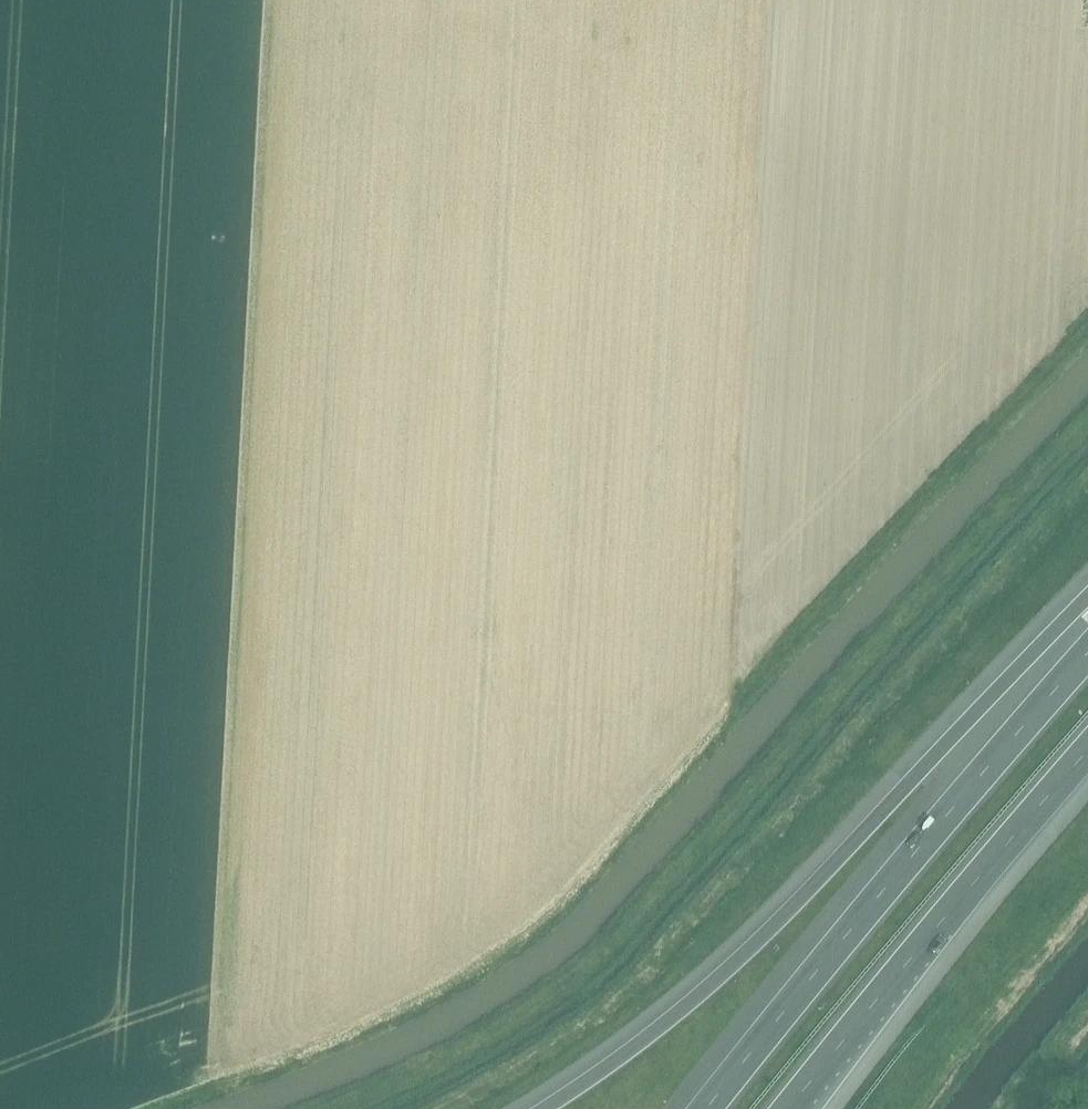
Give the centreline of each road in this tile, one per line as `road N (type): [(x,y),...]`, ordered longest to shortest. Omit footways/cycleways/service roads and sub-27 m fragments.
road 1 (motorway): [(1087,598),(786,916),(710,988),(545,1108)]
road 2 (motorway): [(1087,654),(707,1108)]
road 3 (motorway): [(800,1108),(1087,750)]

